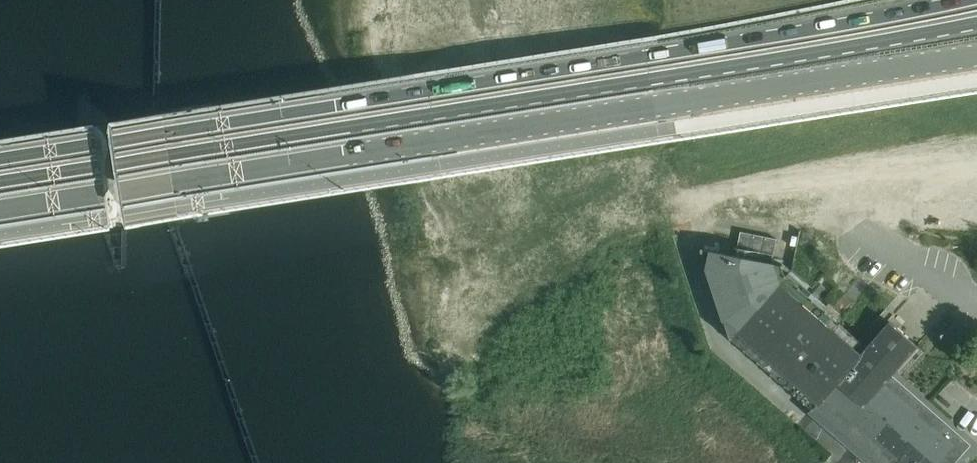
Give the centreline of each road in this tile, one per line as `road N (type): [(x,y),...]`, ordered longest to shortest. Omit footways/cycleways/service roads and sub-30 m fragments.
road 1 (trunk): [(0,182),(976,23)]
road 2 (unclassified): [(0,210),(976,56)]
road 3 (trunk): [(970,0),(0,158)]

